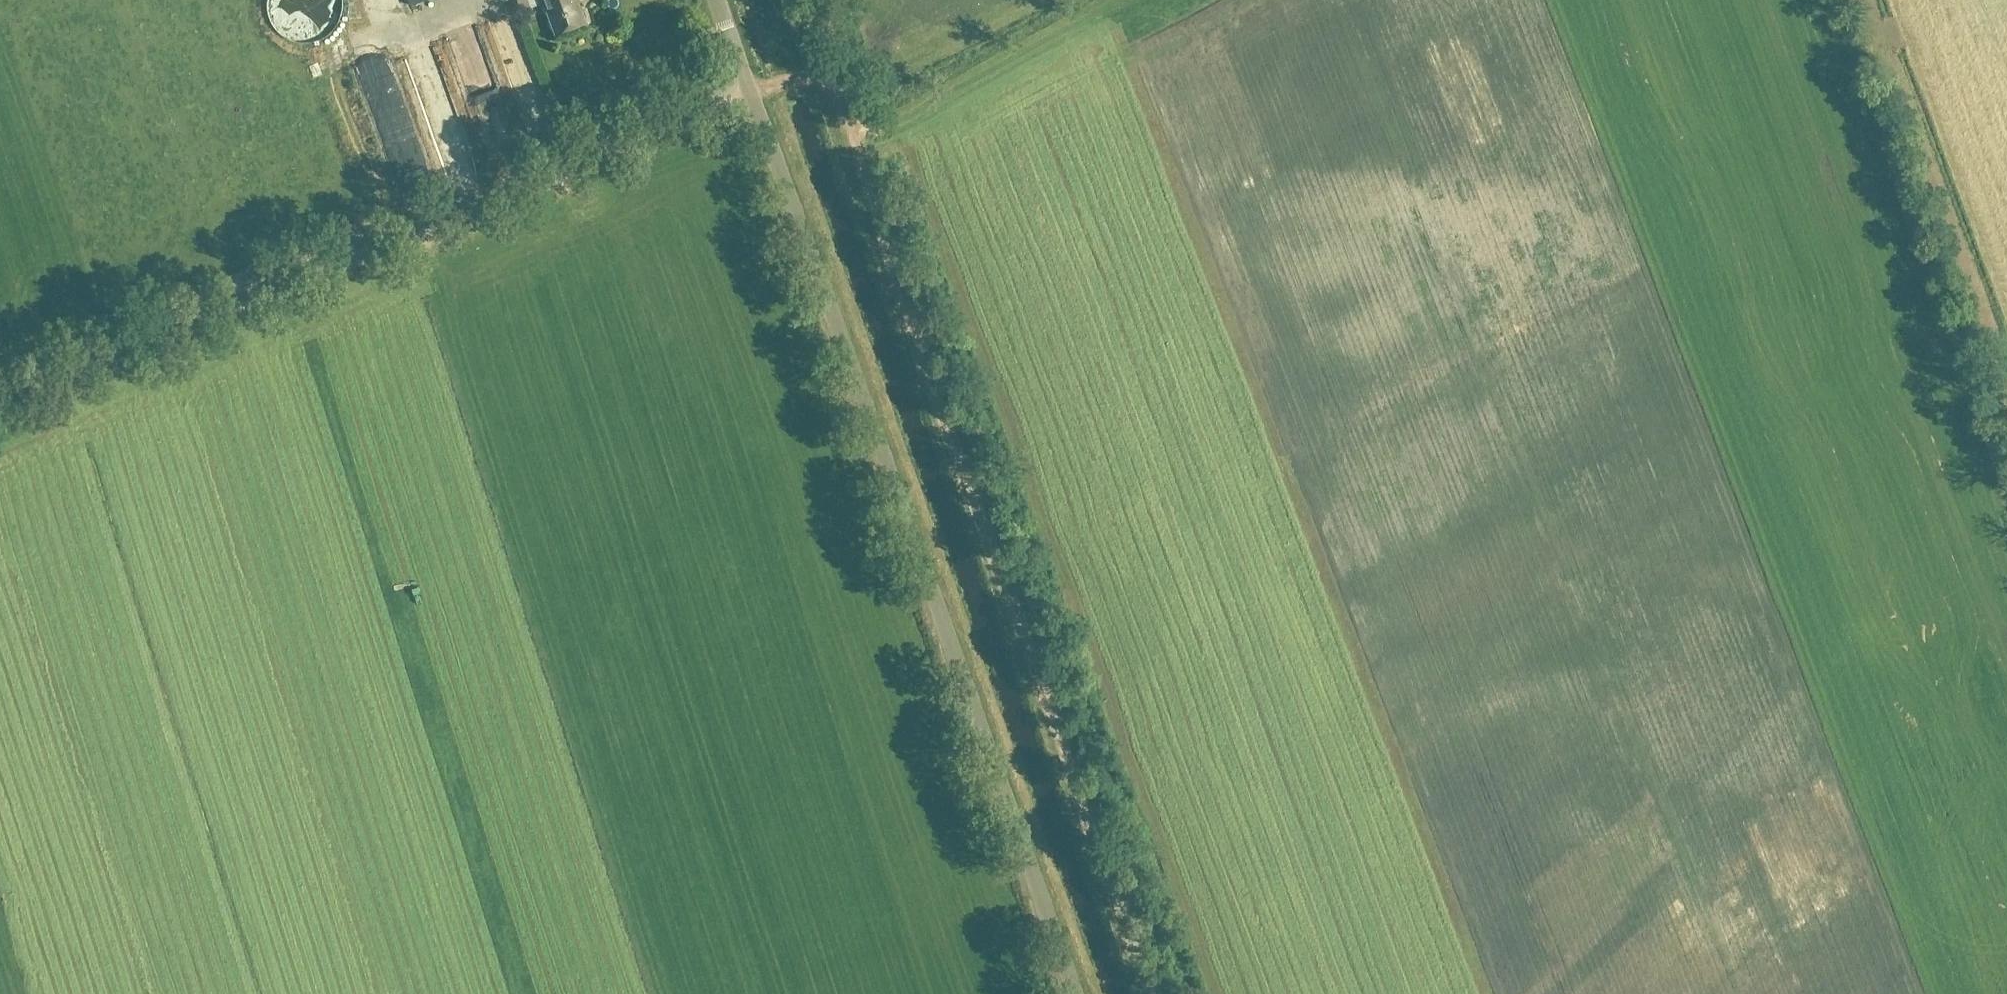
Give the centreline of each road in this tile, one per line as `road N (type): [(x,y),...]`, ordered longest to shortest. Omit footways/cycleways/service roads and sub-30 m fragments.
road 1 (track): [(1151,993),(884,248),(832,81),(751,94)]
road 2 (unclassified): [(1073,993),(751,94)]
road 3 (unclassified): [(0,400),(751,94)]

